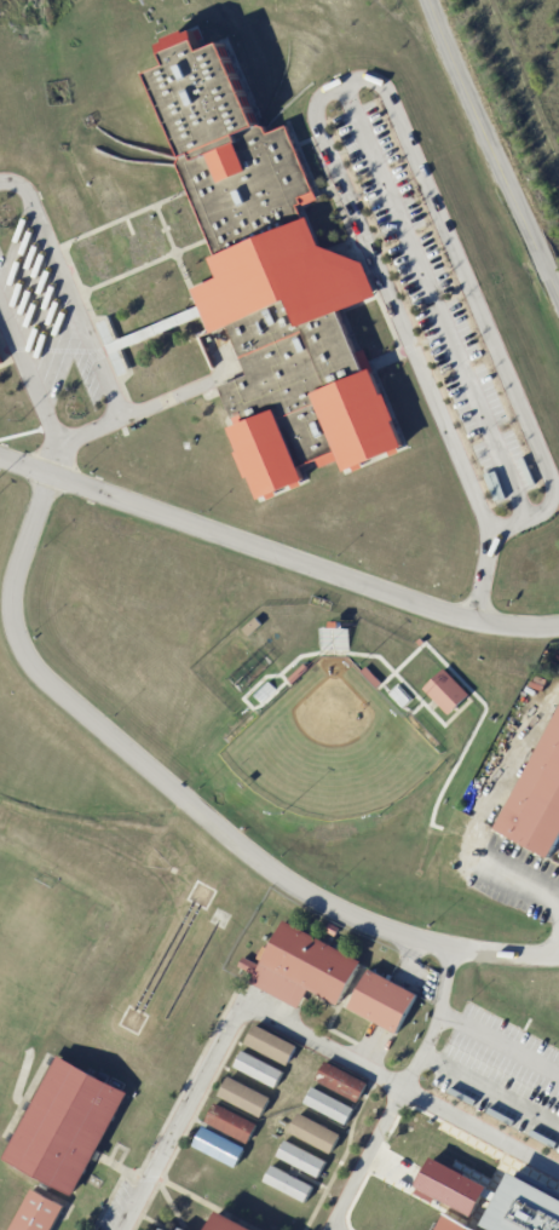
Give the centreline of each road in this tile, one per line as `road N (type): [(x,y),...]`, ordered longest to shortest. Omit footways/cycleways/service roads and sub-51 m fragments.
road 1 (tertiary): [(444,0),(558,282)]

